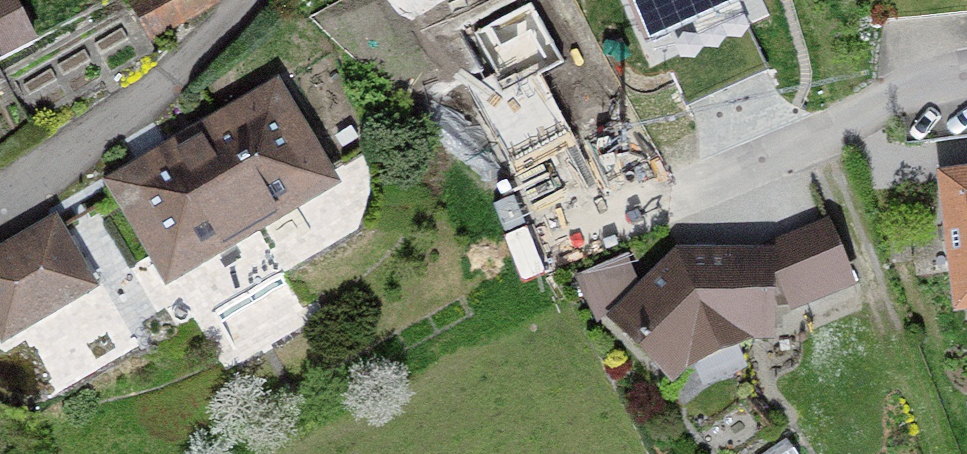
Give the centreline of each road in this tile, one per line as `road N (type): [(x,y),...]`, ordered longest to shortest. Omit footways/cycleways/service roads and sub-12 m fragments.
road 1 (residential): [(966,73),(895,96),(568,241)]

